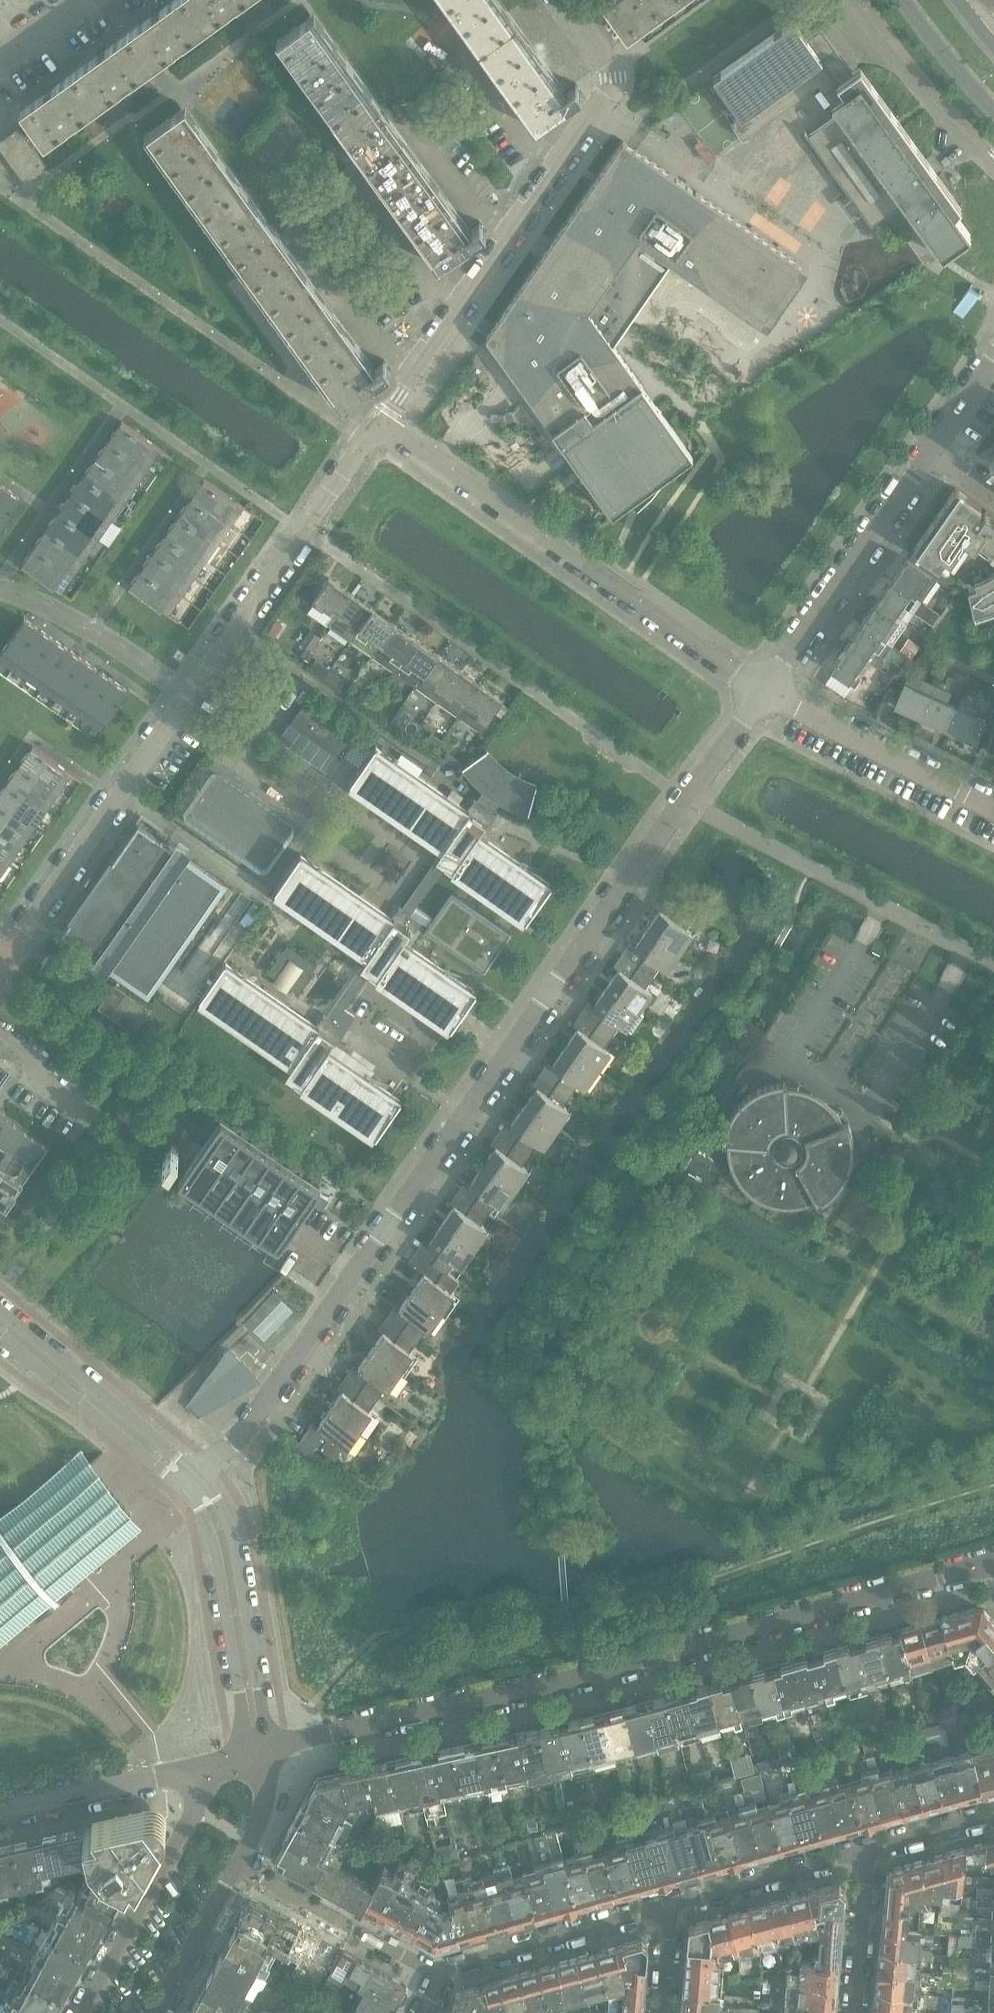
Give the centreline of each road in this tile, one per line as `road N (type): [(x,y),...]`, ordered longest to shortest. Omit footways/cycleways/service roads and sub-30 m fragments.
road 1 (residential): [(199,1477),(283,1376),(686,800)]
road 2 (residential): [(269,1747),(503,1696),(993,1563)]
road 3 (residential): [(2,962),(379,424)]
road 4 (unclassified): [(765,691),(379,424)]
road 5 (unclassified): [(765,691),(993,360)]
road 6 (unclassified): [(976,956),(686,800)]
road 7 (residential): [(224,1761),(84,2012)]
road 8 (residential): [(186,1490),(217,1550),(242,1712),(224,1761)]
road 9 (residential): [(269,1747),(234,1536),(199,1477)]
road 10 (residential): [(199,1477),(0,1310)]
road 11 (residential): [(765,691),(993,811)]
road 12 (residential): [(671,1906),(458,1966),(441,1977)]
road 13 (residential): [(0,1336),(186,1490)]
road 14 (residential): [(441,1977),(239,1865)]
road 15 (residential): [(0,1811),(224,1761)]
road 16 (residential): [(869,1849),(671,1906)]
road 17 (residential): [(555,166),(605,102),(614,76),(605,51),(564,0)]
road 18 (residential): [(291,229),(371,345),(415,374)]
road 19 (residential): [(461,303),(346,165)]
road 20 (residential): [(155,2012),(239,1865)]
road 21 (residential): [(869,1849),(855,2012)]
road 22 (residential): [(411,117),(473,207),(512,230)]
road 23 (tertiary): [(905,0),(993,113)]
road 24 (residential): [(555,166),(531,150),(468,58)]
road 25 (unclassified): [(686,800),(765,691)]
road 26 (residential): [(993,1815),(869,1849)]
road 27 (residential): [(239,1865),(263,1808),(269,1747)]

